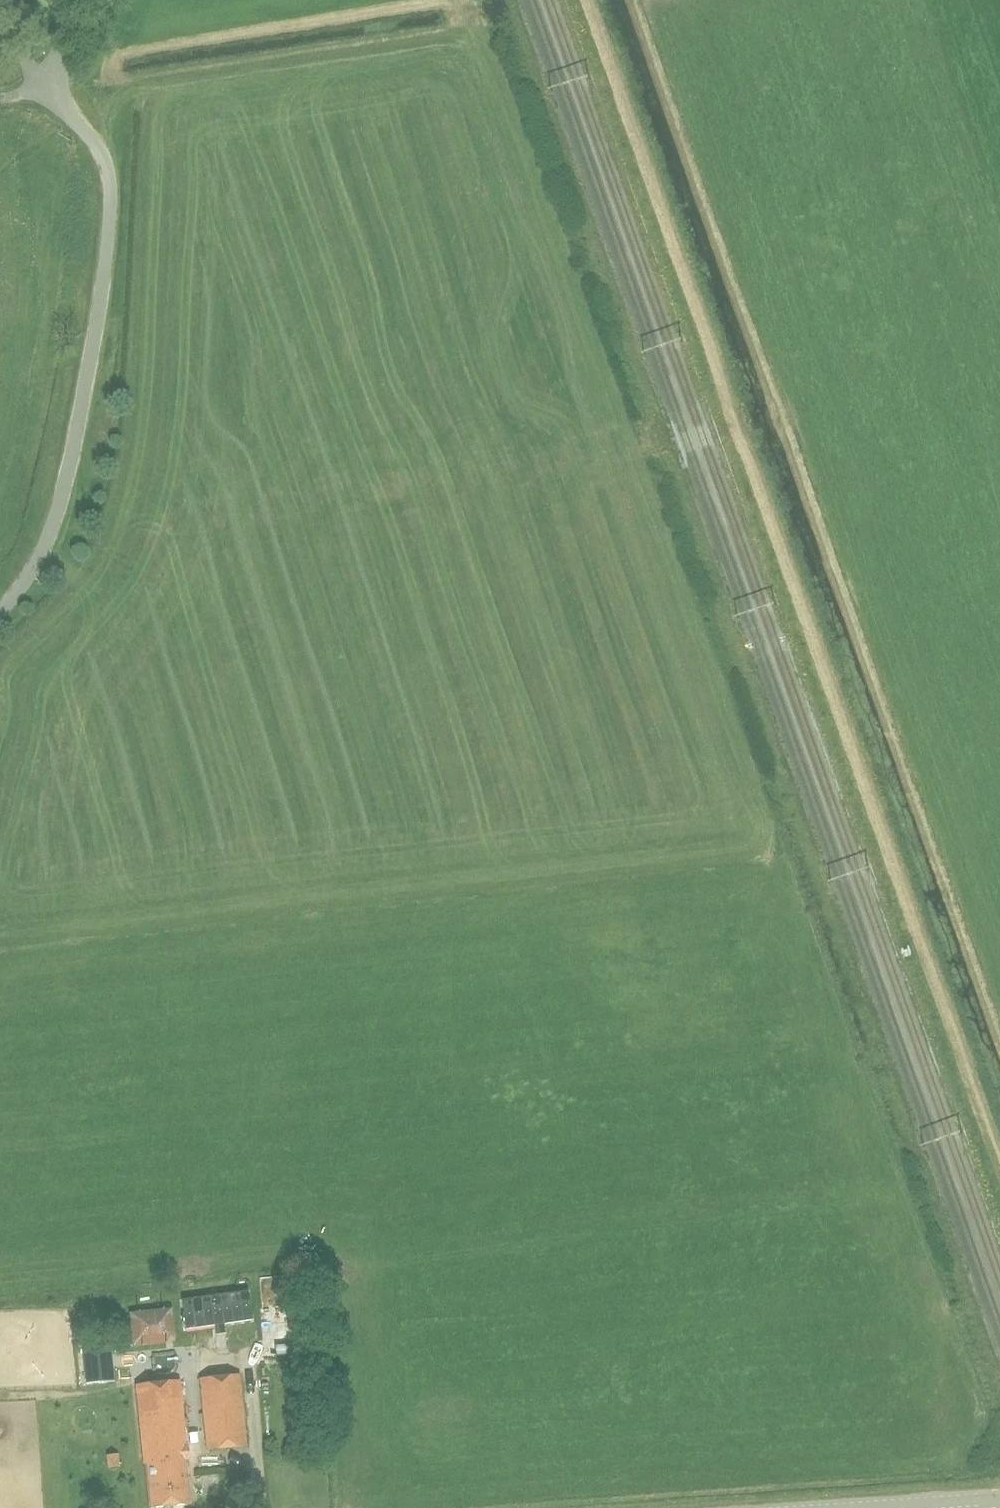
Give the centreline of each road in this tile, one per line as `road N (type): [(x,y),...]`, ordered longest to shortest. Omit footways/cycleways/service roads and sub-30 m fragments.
road 1 (unclassified): [(0,614),(34,567),(59,504),(106,255),(106,165),(37,80),(59,52),(78,0)]
road 2 (unclassified): [(999,1499),(872,1507)]

